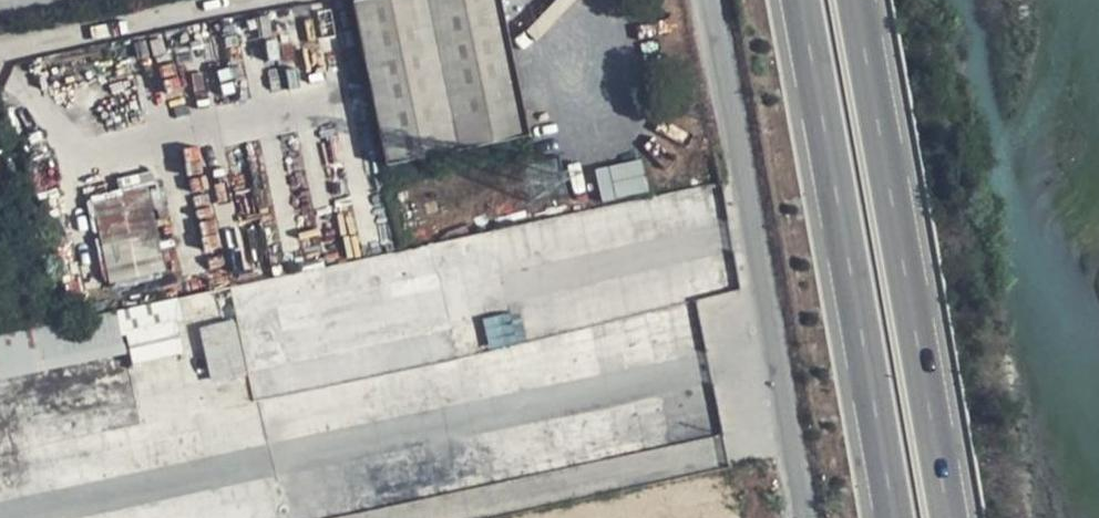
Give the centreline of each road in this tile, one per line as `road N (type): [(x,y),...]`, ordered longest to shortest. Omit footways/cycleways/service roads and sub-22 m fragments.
road 1 (unclassified): [(709,0),(802,517)]
road 2 (trunk): [(948,517),(855,0)]
road 3 (trunk): [(799,0),(891,517)]

